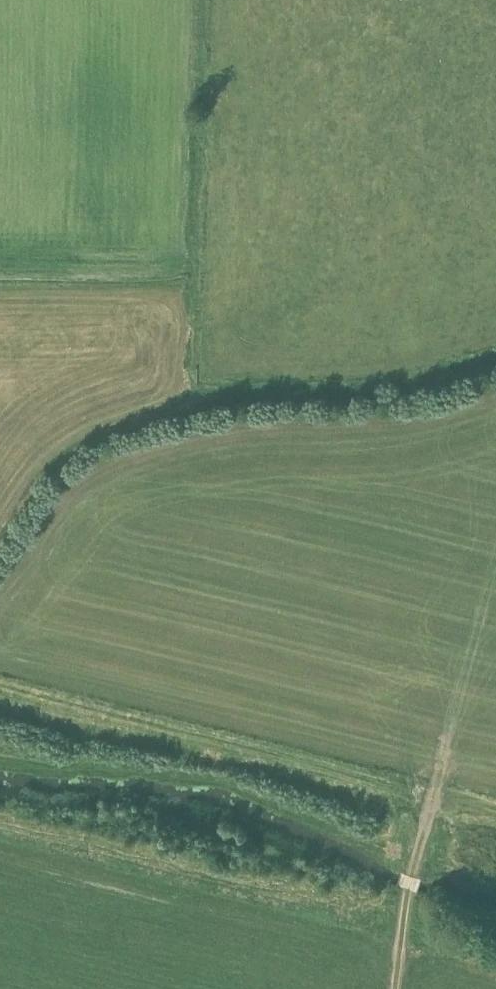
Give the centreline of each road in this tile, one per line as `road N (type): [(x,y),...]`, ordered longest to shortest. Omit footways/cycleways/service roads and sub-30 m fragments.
road 1 (track): [(396,988),(409,890),(443,769)]

